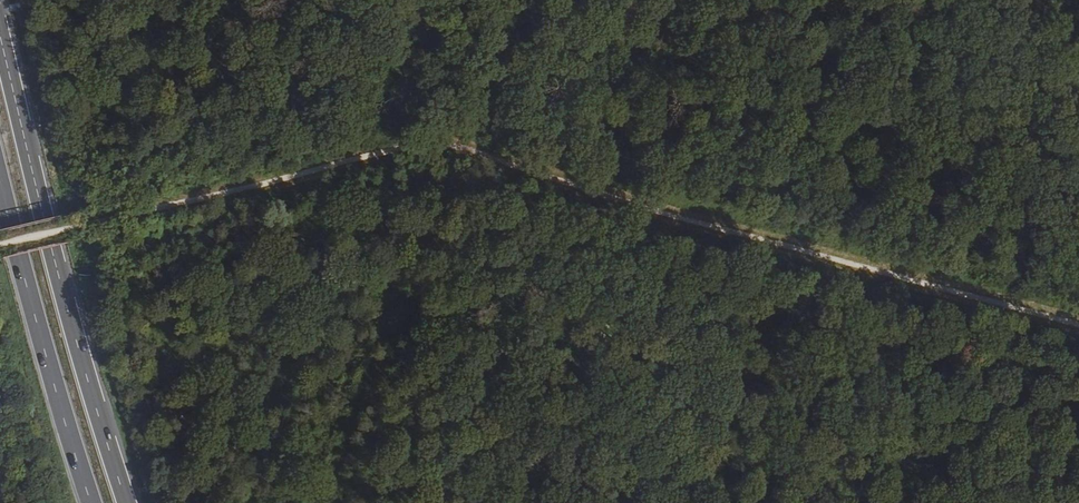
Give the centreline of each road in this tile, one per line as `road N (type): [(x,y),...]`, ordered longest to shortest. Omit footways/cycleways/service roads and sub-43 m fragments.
road 1 (track): [(0,246),(434,144),(550,175)]
road 2 (track): [(550,175),(1078,317)]
road 3 (trunk): [(126,502),(62,291),(0,36)]
road 4 (trunk): [(0,182),(91,502)]
road 5 (track): [(595,164),(633,0)]

